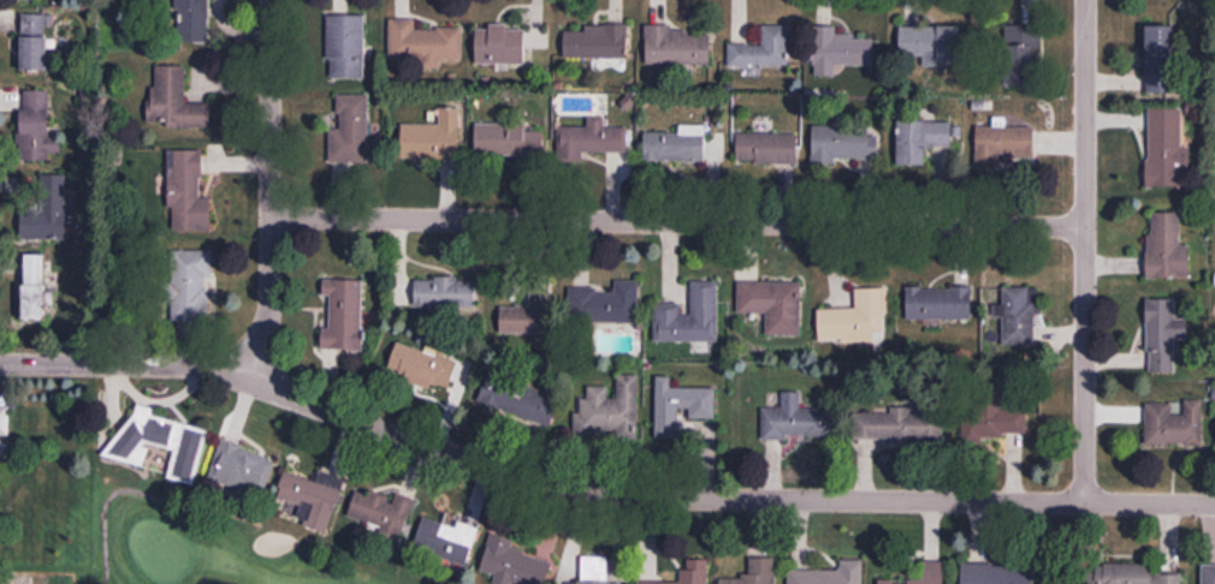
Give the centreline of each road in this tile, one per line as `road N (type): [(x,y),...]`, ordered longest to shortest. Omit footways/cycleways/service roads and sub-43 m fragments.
road 1 (residential): [(1214,506),(568,494),(211,370),(0,356)]
road 2 (residential): [(1086,228),(271,217)]
road 3 (residential): [(1085,503),(1087,0)]
road 4 (residential): [(251,382),(269,302),(272,0)]

